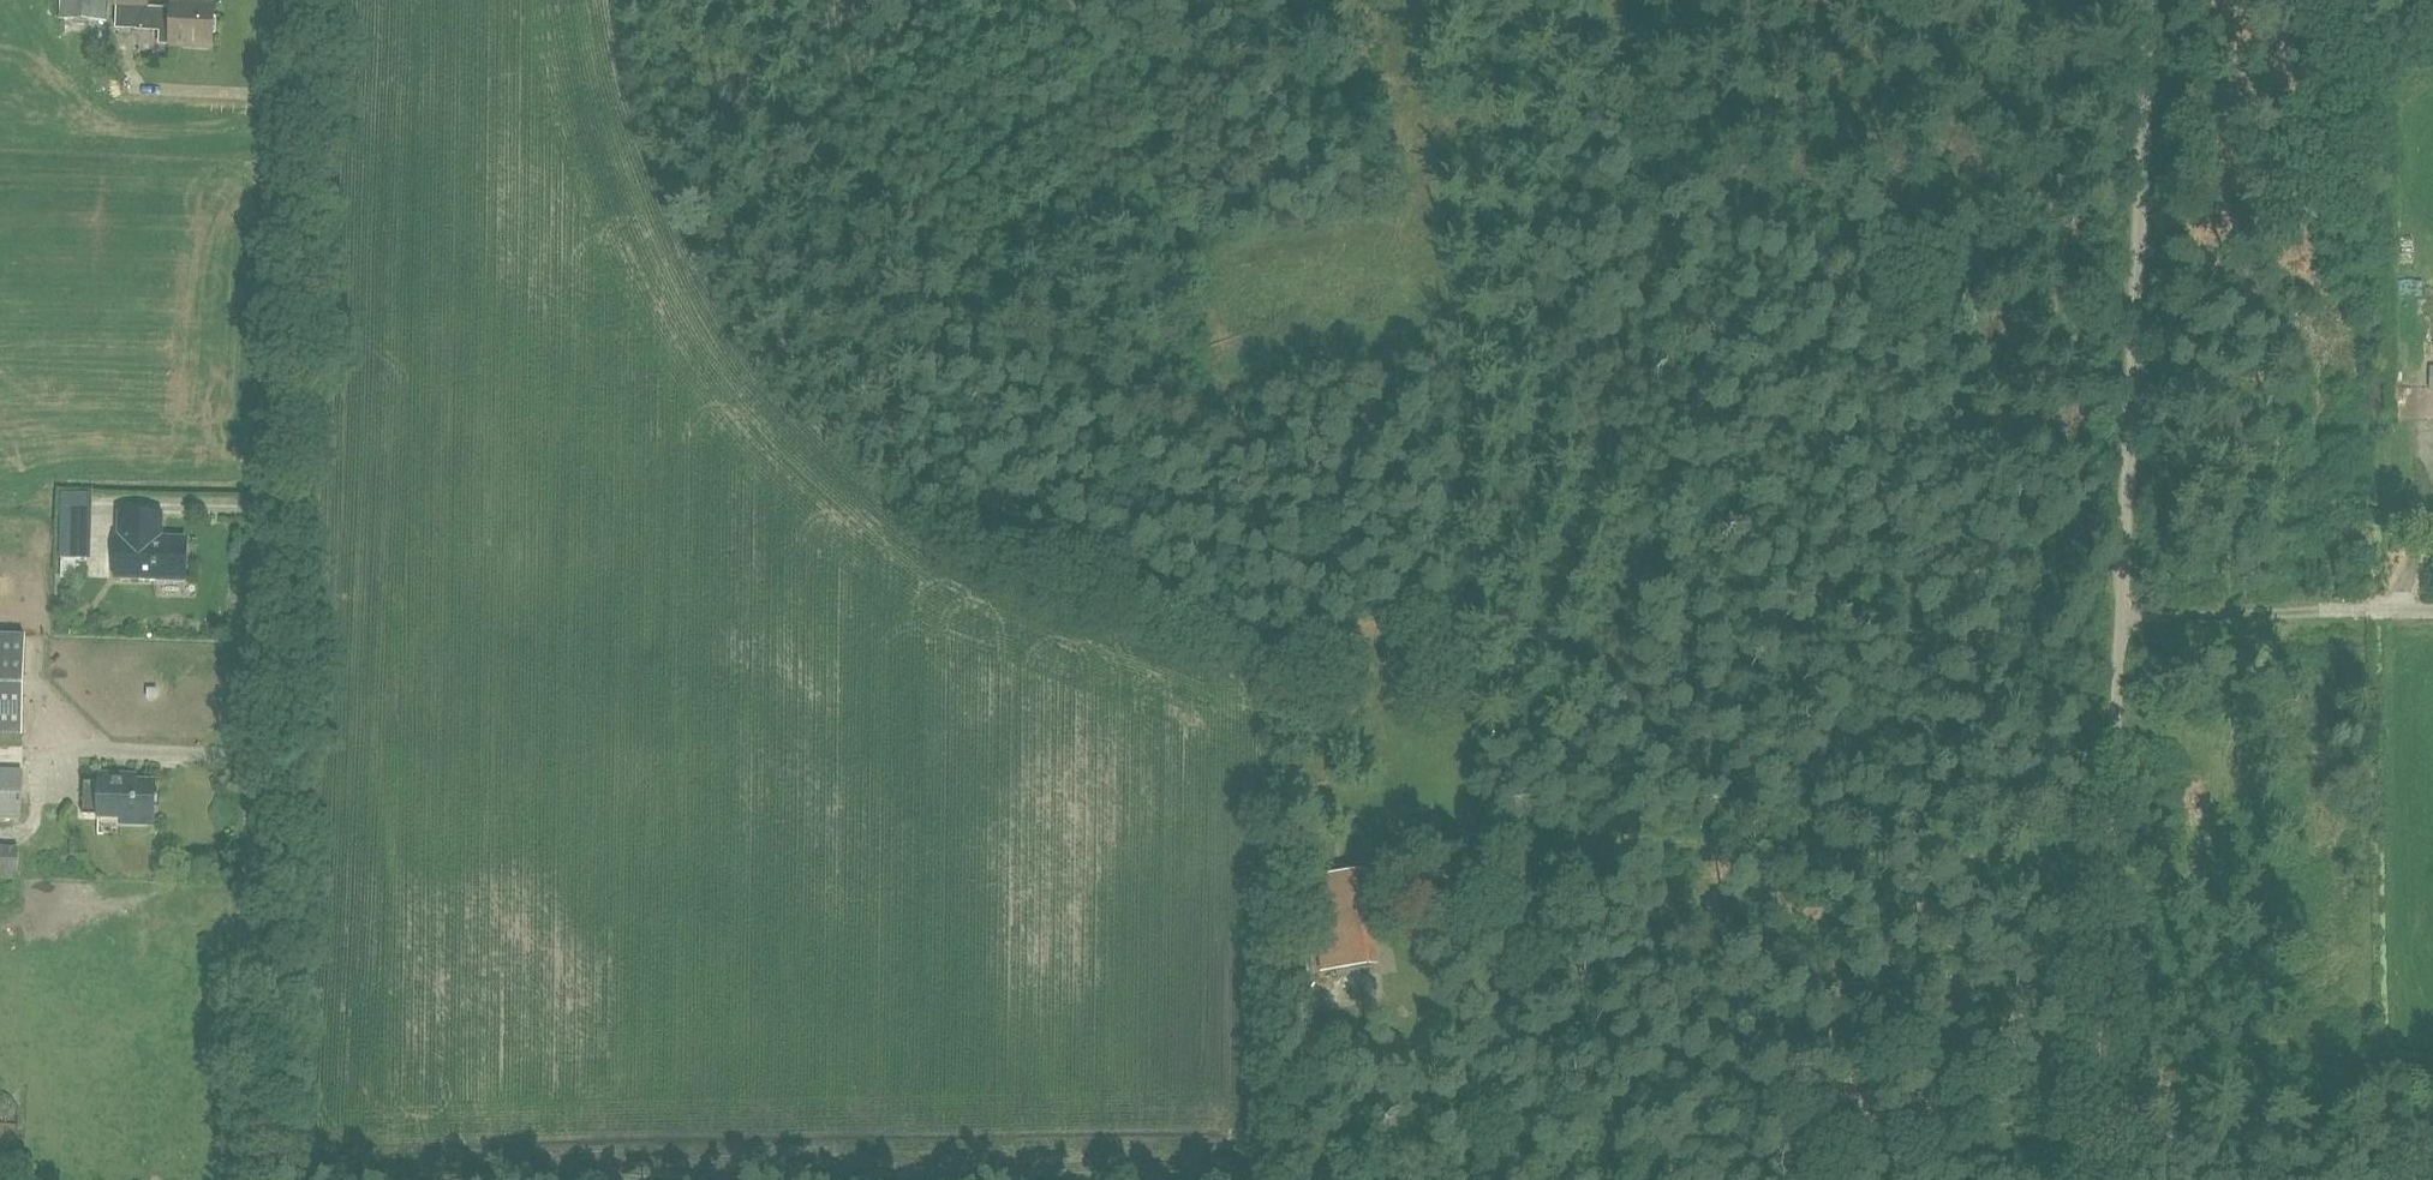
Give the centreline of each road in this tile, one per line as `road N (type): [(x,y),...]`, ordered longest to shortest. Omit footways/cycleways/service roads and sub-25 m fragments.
road 1 (residential): [(249,1179),(301,0)]
road 2 (track): [(2149,0),(2091,1140)]

